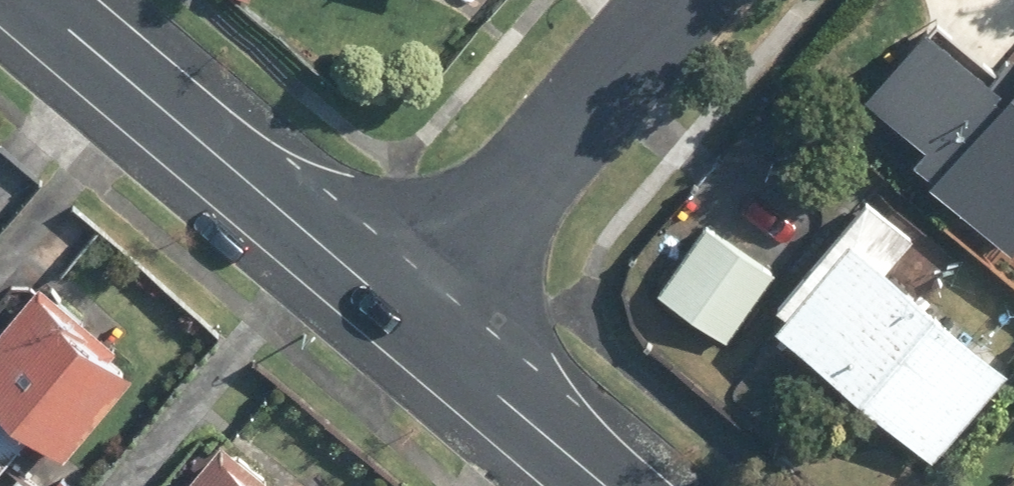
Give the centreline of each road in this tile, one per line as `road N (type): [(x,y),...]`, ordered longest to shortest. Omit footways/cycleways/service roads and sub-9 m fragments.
road 1 (residential): [(33,0),(404,313)]
road 2 (residential): [(404,313),(669,0)]
road 3 (residential): [(404,313),(607,485)]

